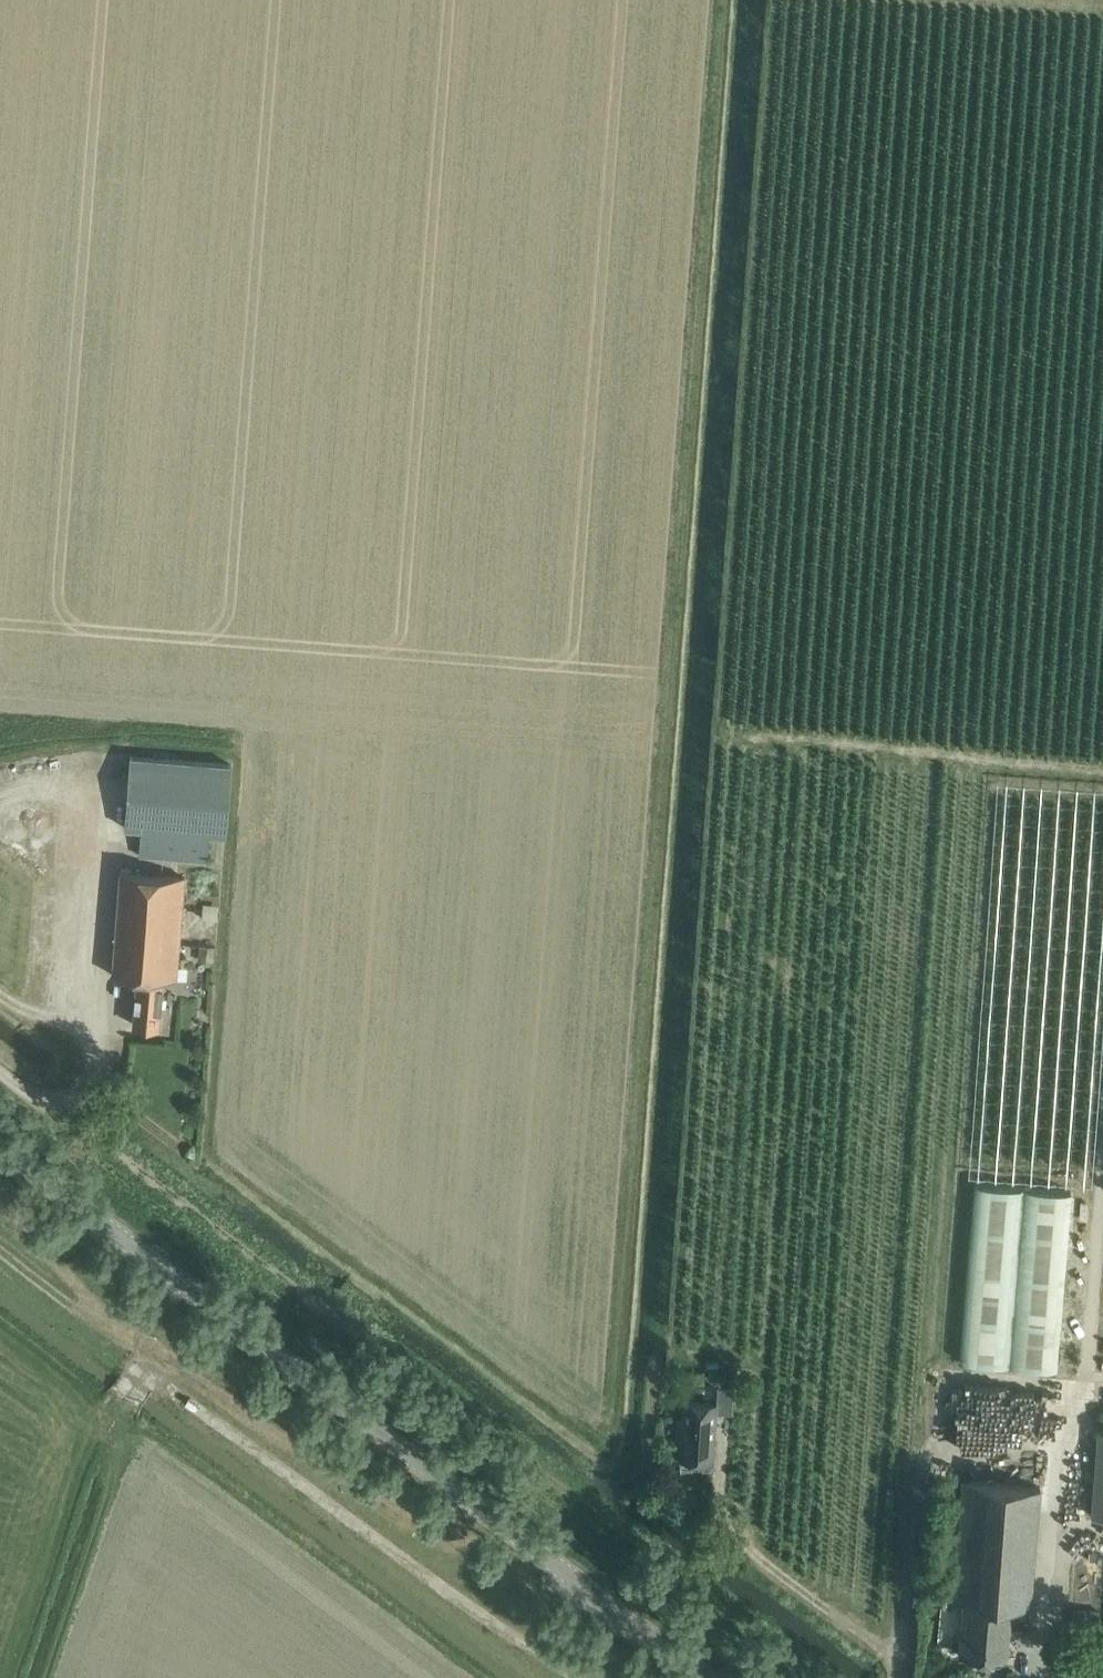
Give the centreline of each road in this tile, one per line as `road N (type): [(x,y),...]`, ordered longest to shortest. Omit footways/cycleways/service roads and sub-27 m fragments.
road 1 (tertiary): [(704,1677),(0,1149)]
road 2 (track): [(579,1677),(165,1384),(0,1251)]

